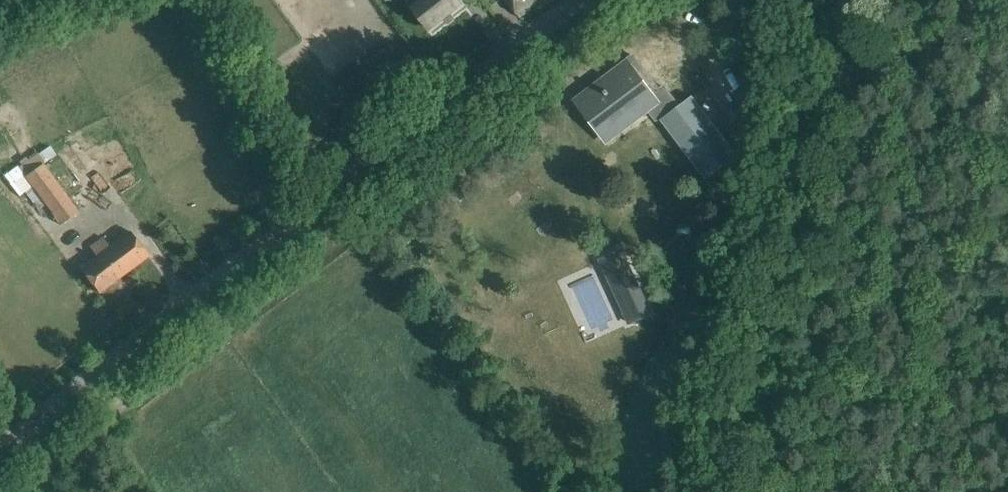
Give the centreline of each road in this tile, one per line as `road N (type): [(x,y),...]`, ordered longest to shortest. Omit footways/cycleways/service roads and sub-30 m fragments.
road 1 (tertiary): [(0,445),(584,0)]

